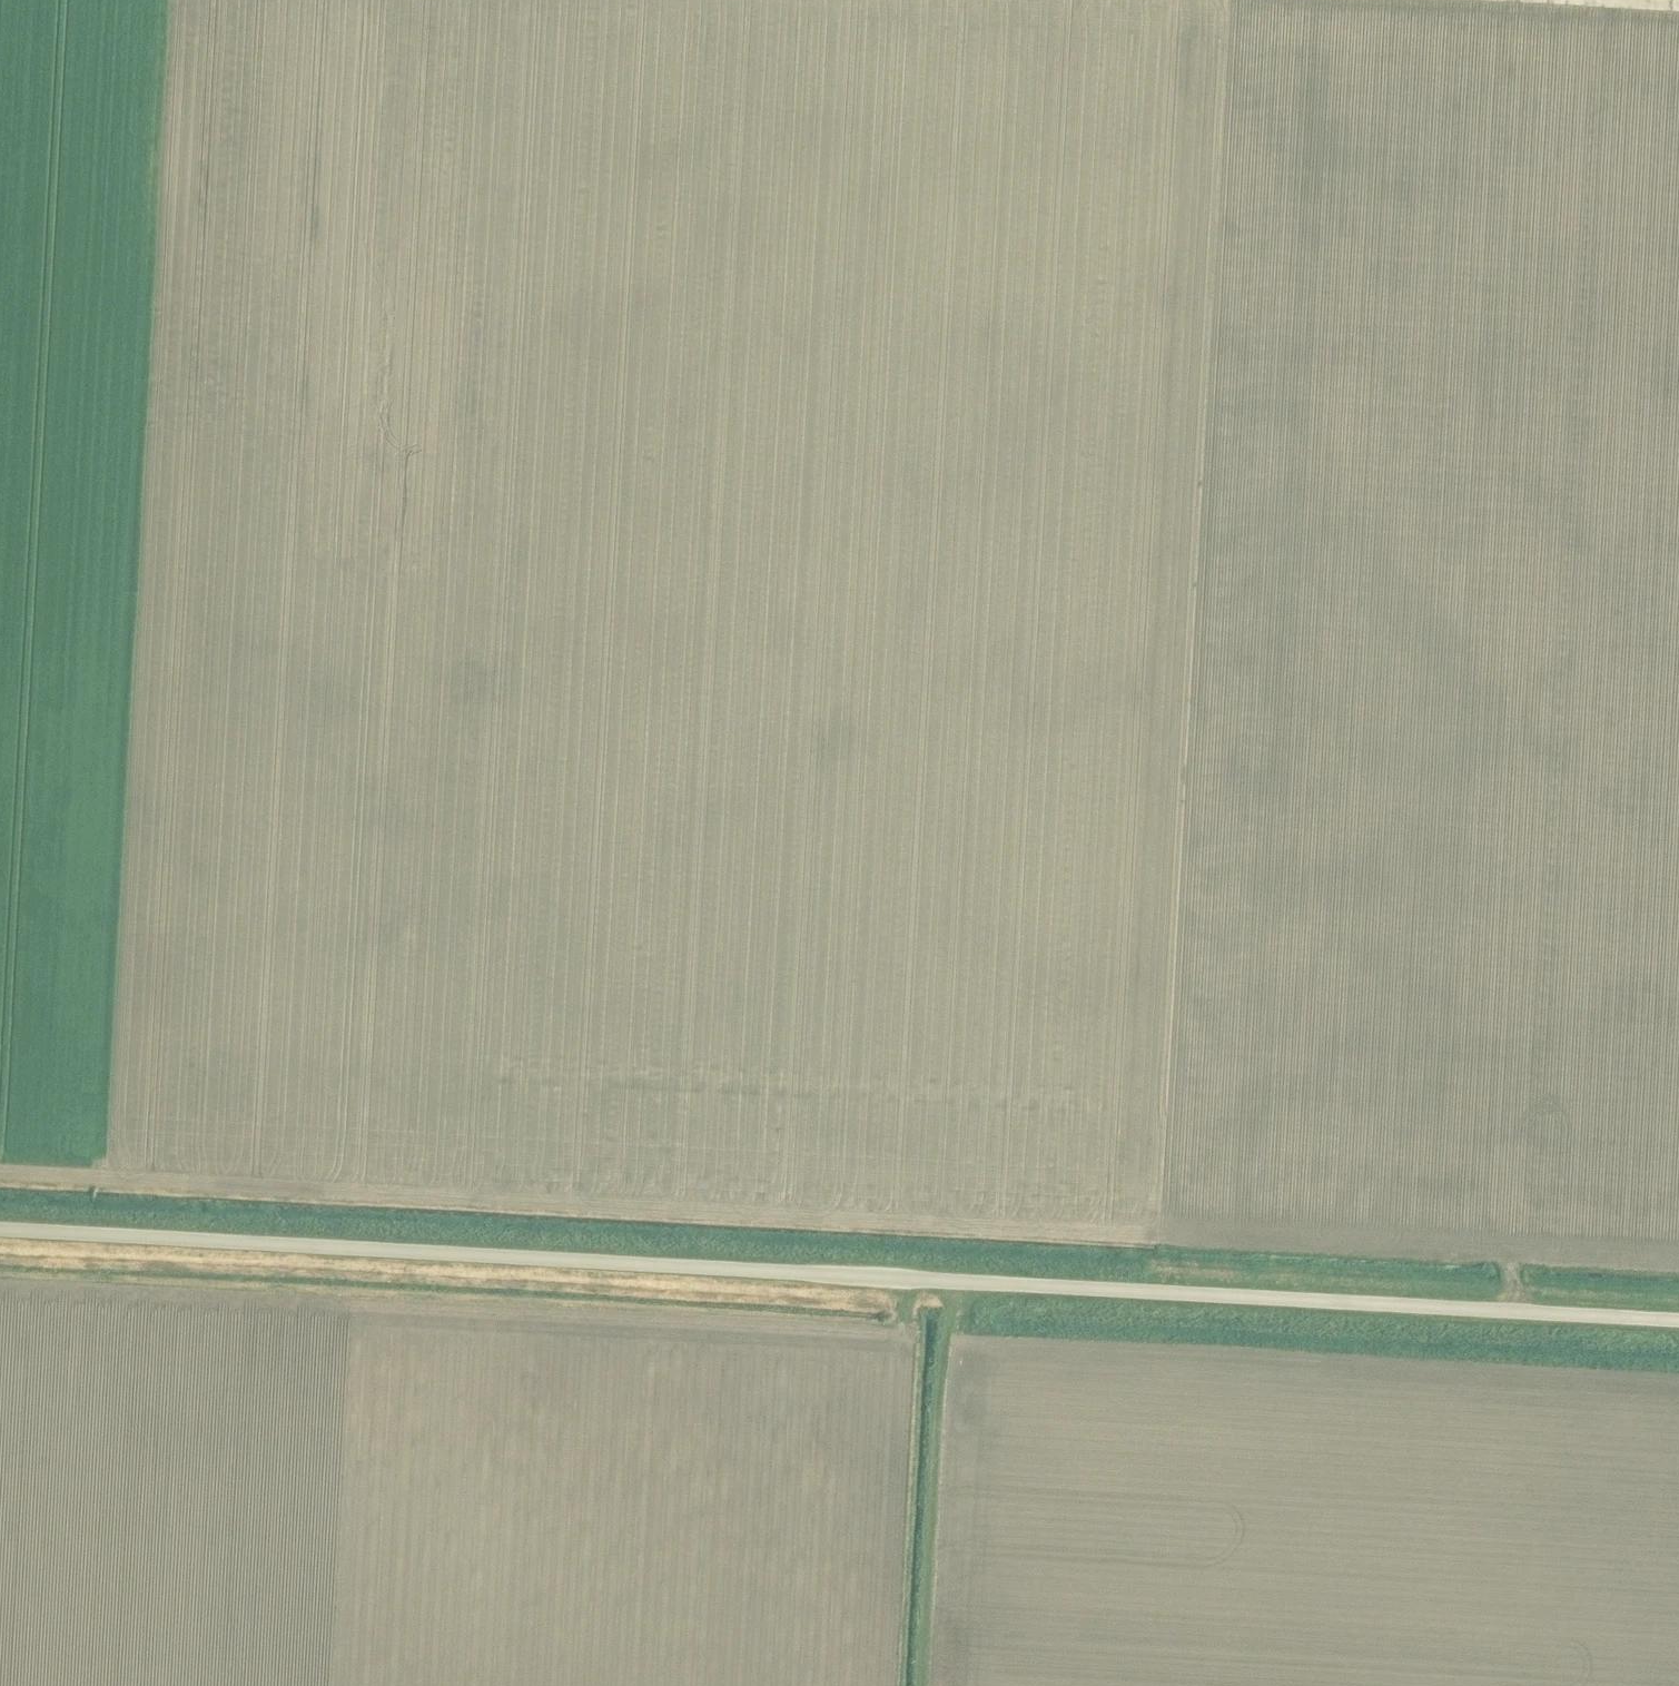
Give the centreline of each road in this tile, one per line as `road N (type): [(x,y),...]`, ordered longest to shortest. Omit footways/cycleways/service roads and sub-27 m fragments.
road 1 (unclassified): [(1678,1331),(737,1263),(0,1226)]

